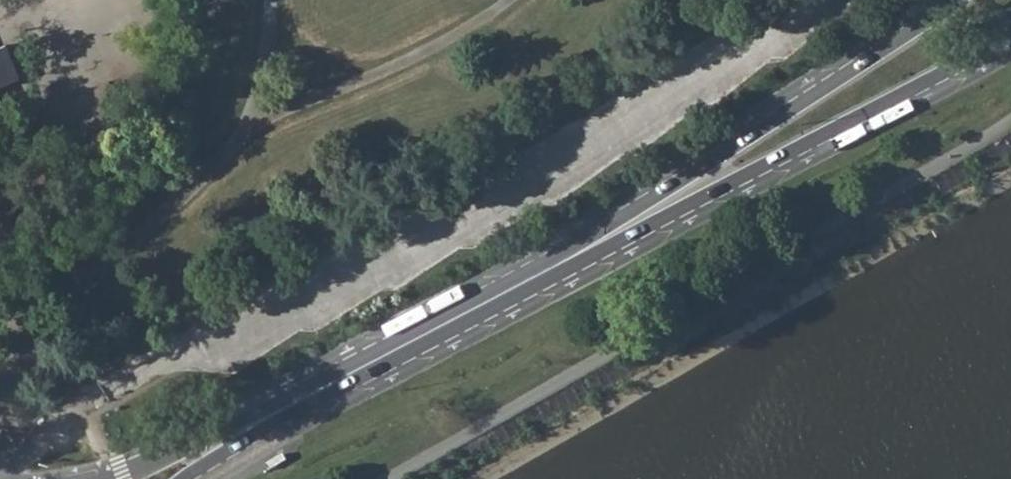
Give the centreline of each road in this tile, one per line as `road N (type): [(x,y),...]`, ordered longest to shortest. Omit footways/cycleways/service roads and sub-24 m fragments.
road 1 (primary): [(959,0),(653,202),(185,446),(93,478)]
road 2 (primary): [(194,478),(342,386),(1010,34)]

